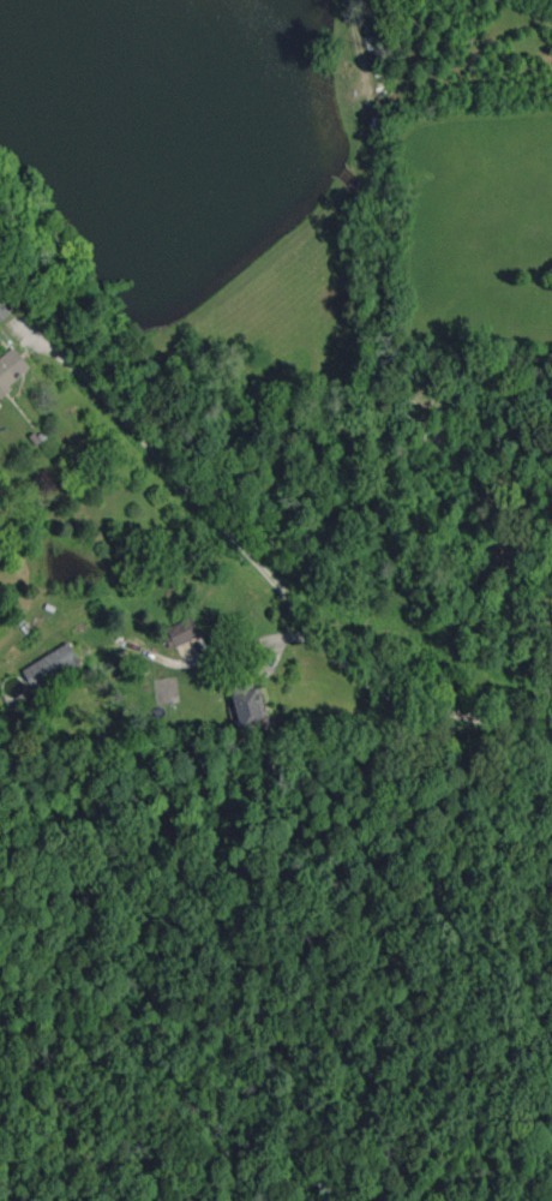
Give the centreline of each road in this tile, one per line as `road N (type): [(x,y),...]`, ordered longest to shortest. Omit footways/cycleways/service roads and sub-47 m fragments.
road 1 (residential): [(551,737),(408,701),(335,652),(265,567),(30,325)]

